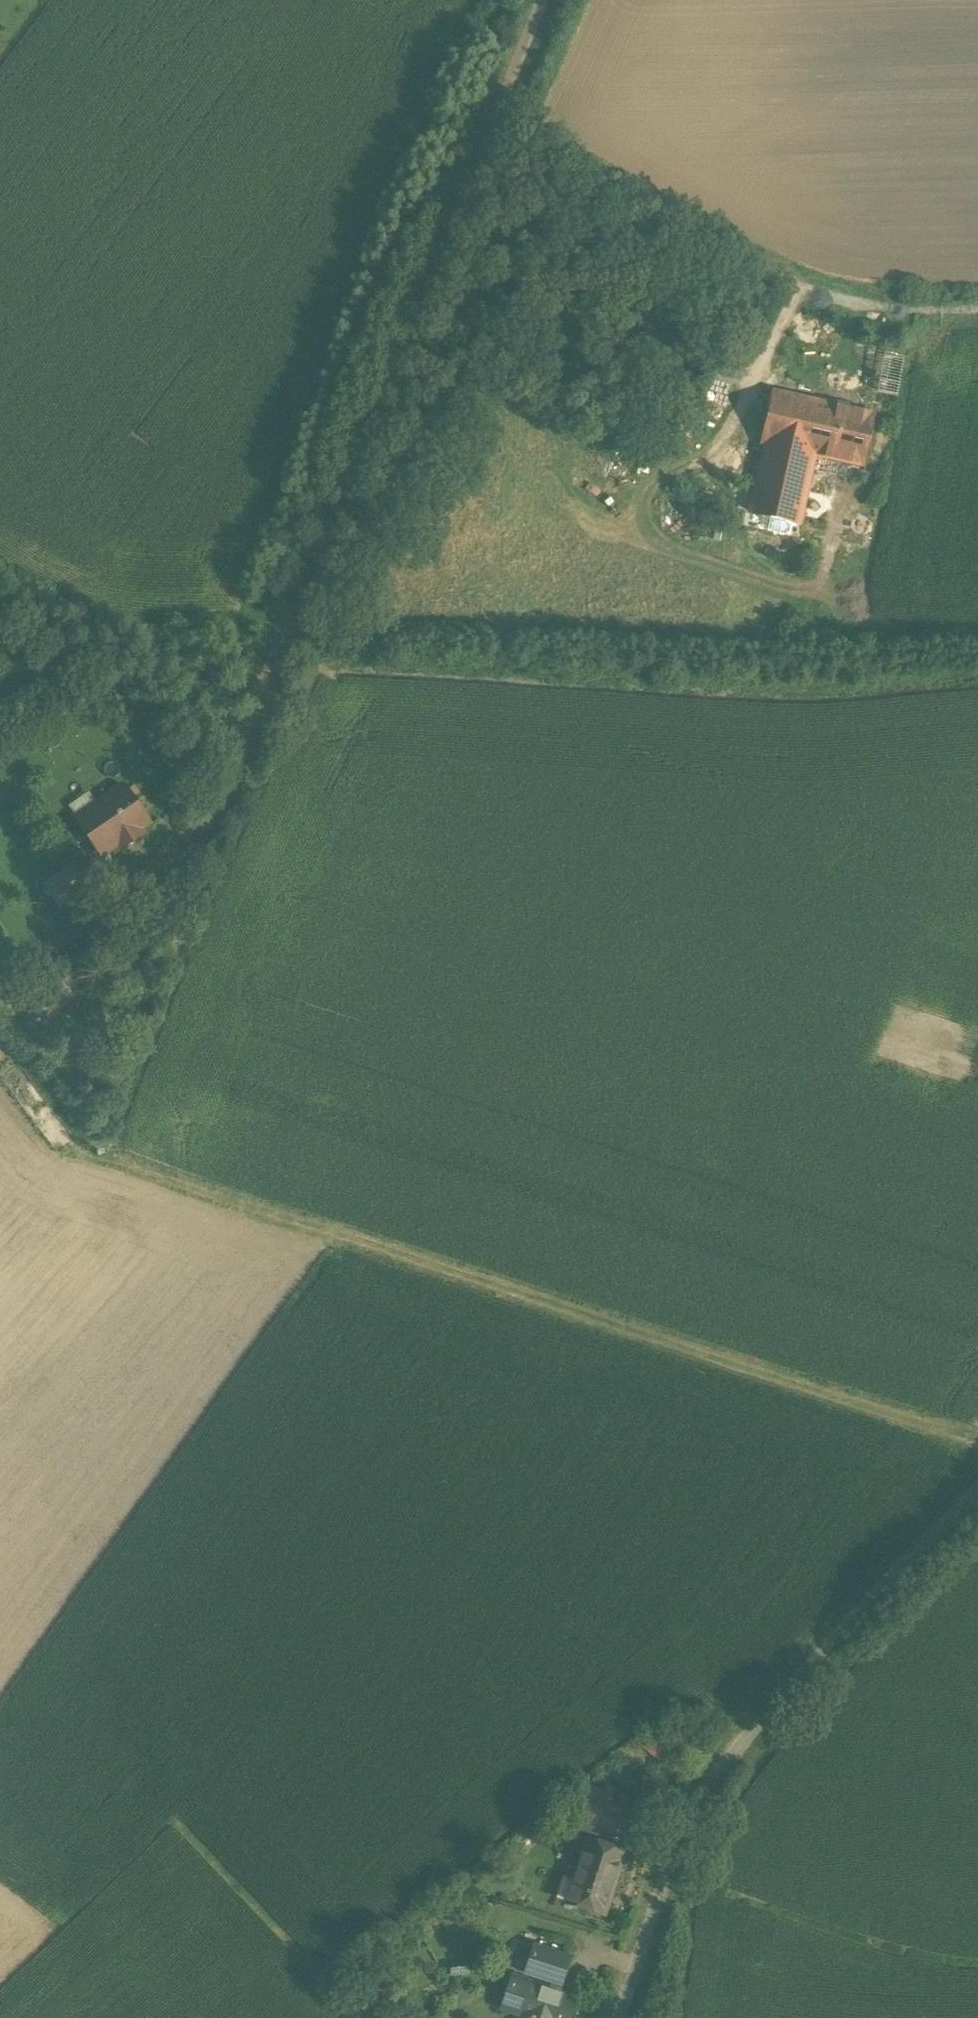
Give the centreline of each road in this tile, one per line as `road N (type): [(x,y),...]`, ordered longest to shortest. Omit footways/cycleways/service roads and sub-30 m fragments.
road 1 (track): [(977,1445),(326,1229),(90,1159)]
road 2 (unclassified): [(619,2017),(670,1861),(707,1793),(805,1671),(977,1488)]
road 3 (track): [(819,294),(493,121)]

